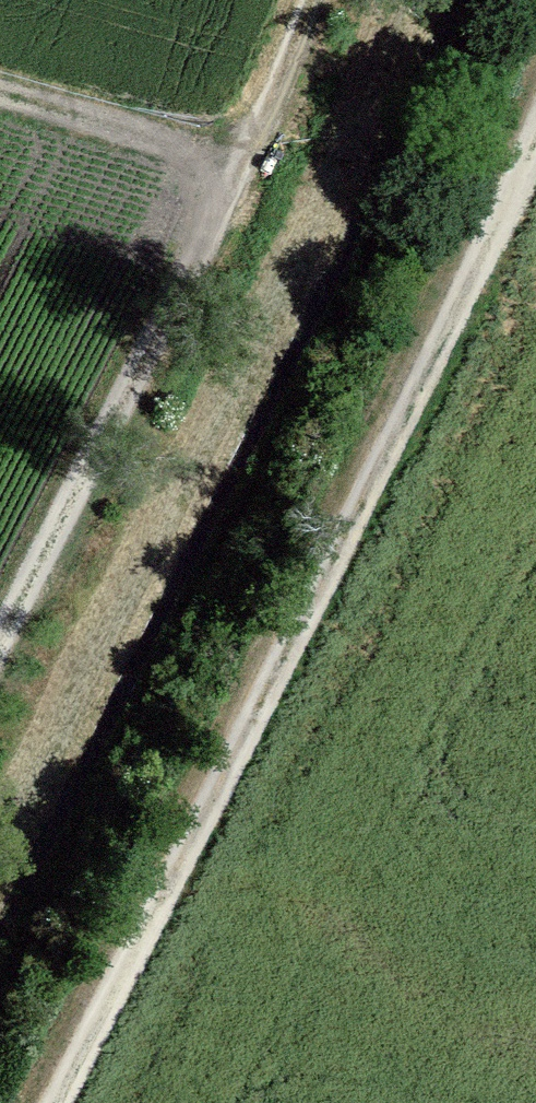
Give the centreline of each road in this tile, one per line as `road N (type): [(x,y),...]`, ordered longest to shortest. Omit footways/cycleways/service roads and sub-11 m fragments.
road 1 (track): [(535,151),(55,1102)]
road 2 (track): [(0,734),(293,189),(348,0)]
road 3 (track): [(0,105),(293,189)]

